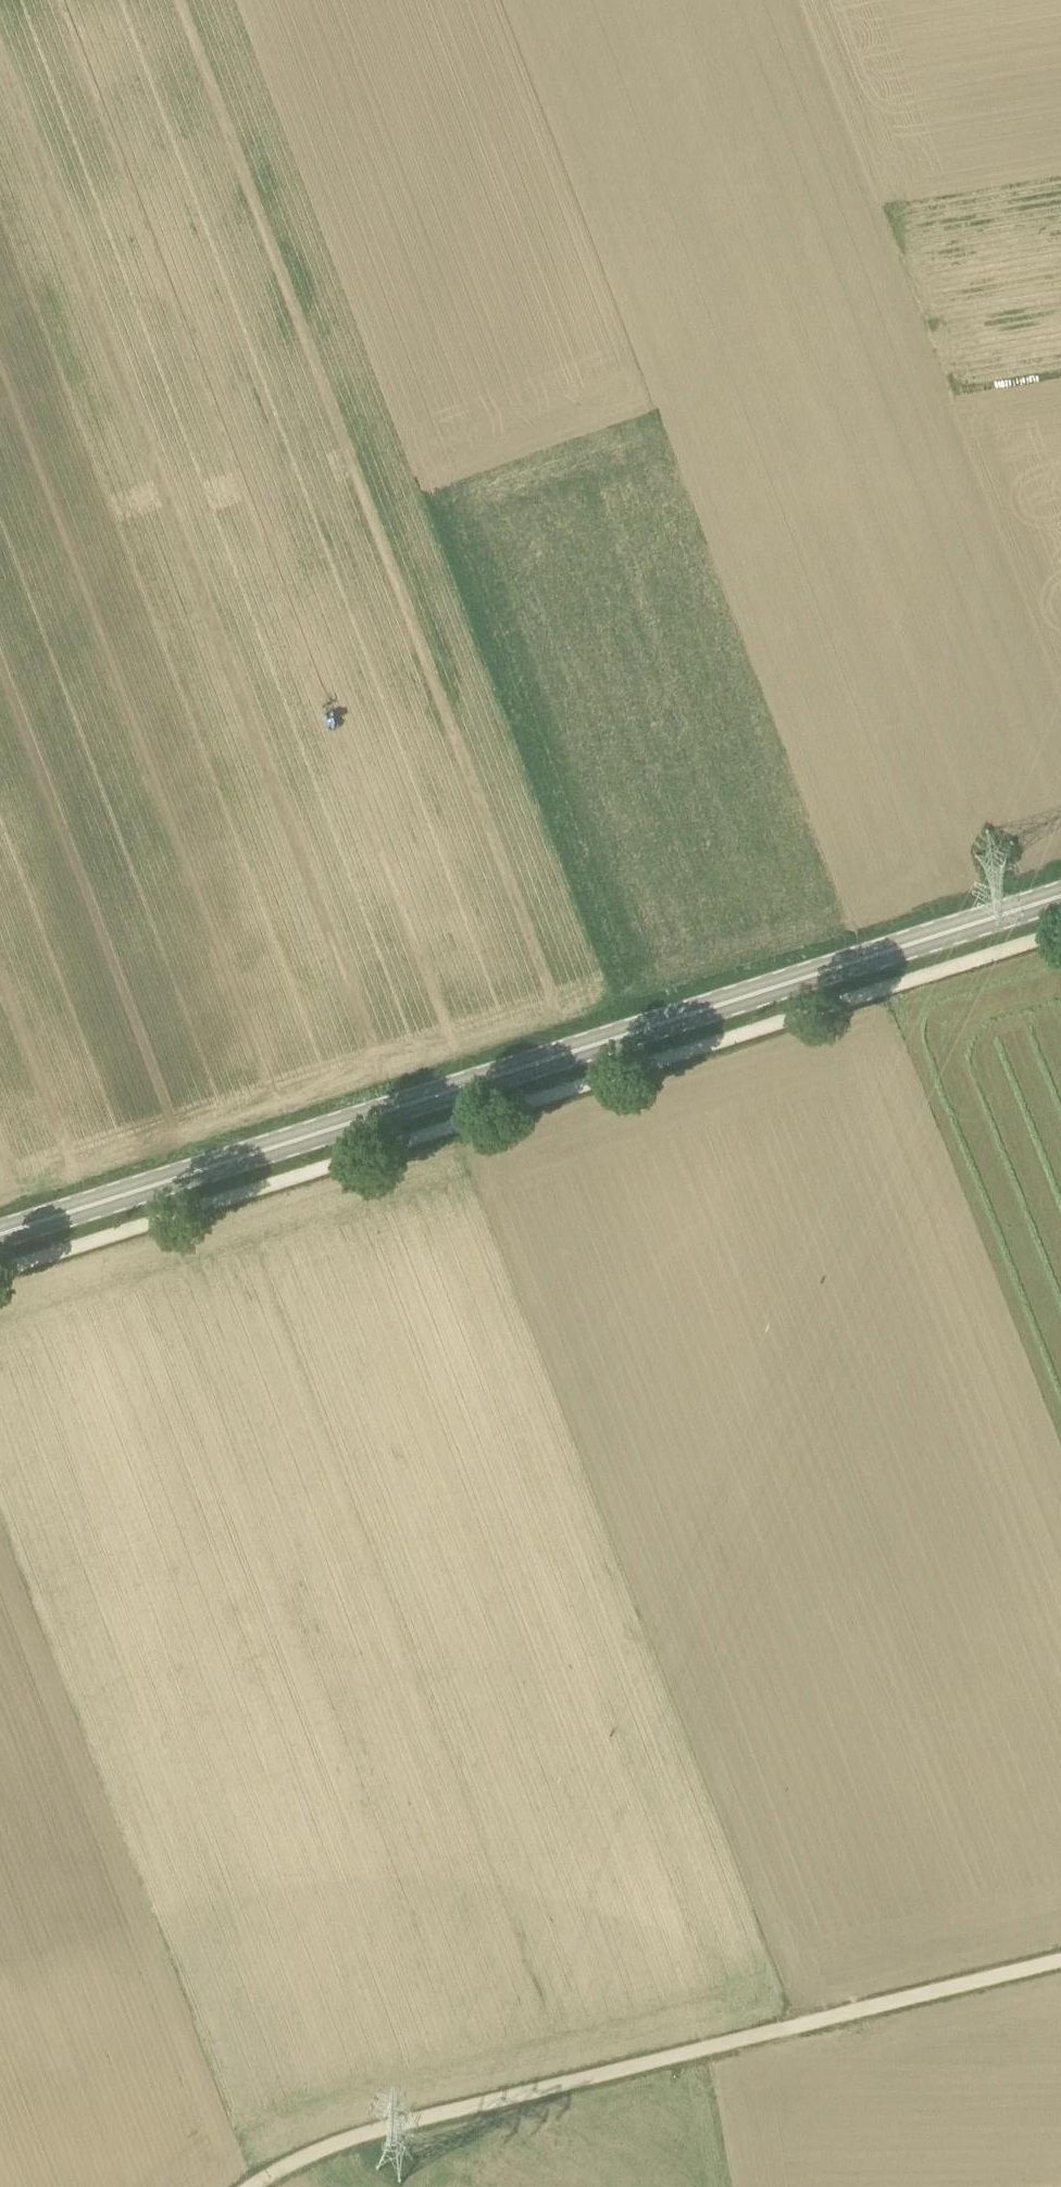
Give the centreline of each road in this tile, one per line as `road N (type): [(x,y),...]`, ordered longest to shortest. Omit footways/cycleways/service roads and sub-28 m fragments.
road 1 (tertiary): [(0,1237),(1060,896)]
road 2 (track): [(247,2186),(364,2133),(1060,1963)]

